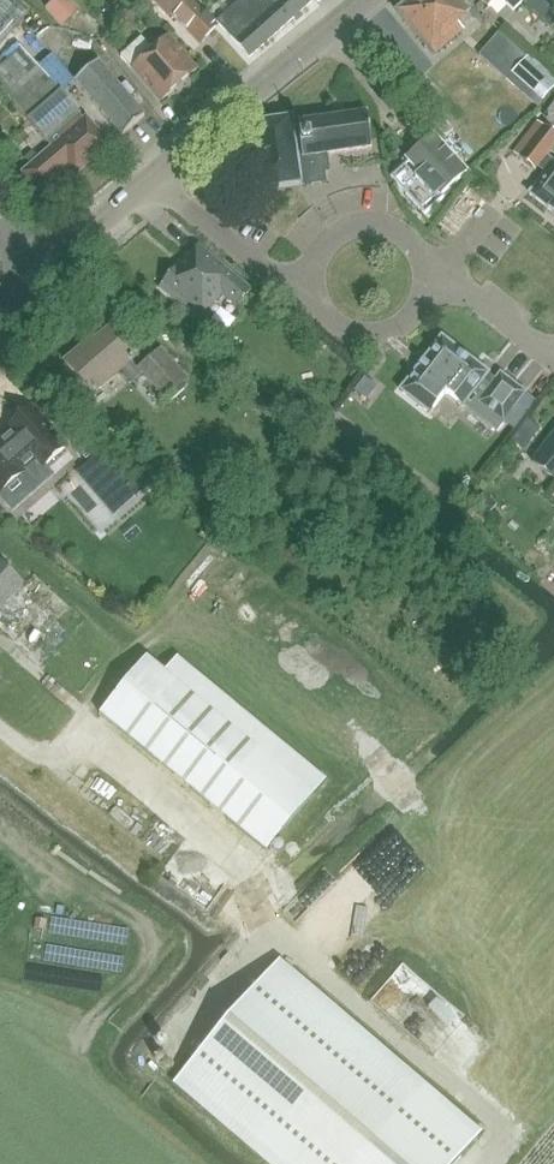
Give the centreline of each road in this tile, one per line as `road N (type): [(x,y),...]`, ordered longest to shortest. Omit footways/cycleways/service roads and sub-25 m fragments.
road 1 (track): [(0,836),(124,911),(148,935),(148,964),(103,1016)]
road 2 (tertiary): [(160,175),(363,0)]
road 3 (residential): [(292,284),(327,241),(371,223),(398,232),(447,274)]
road 4 (residential): [(447,274),(409,317),(370,333),(341,324),(292,284)]
road 5 (residential): [(292,284),(160,175)]
road 6 (tertiary): [(42,271),(160,175)]
road 7 (residential): [(553,353),(447,274)]

